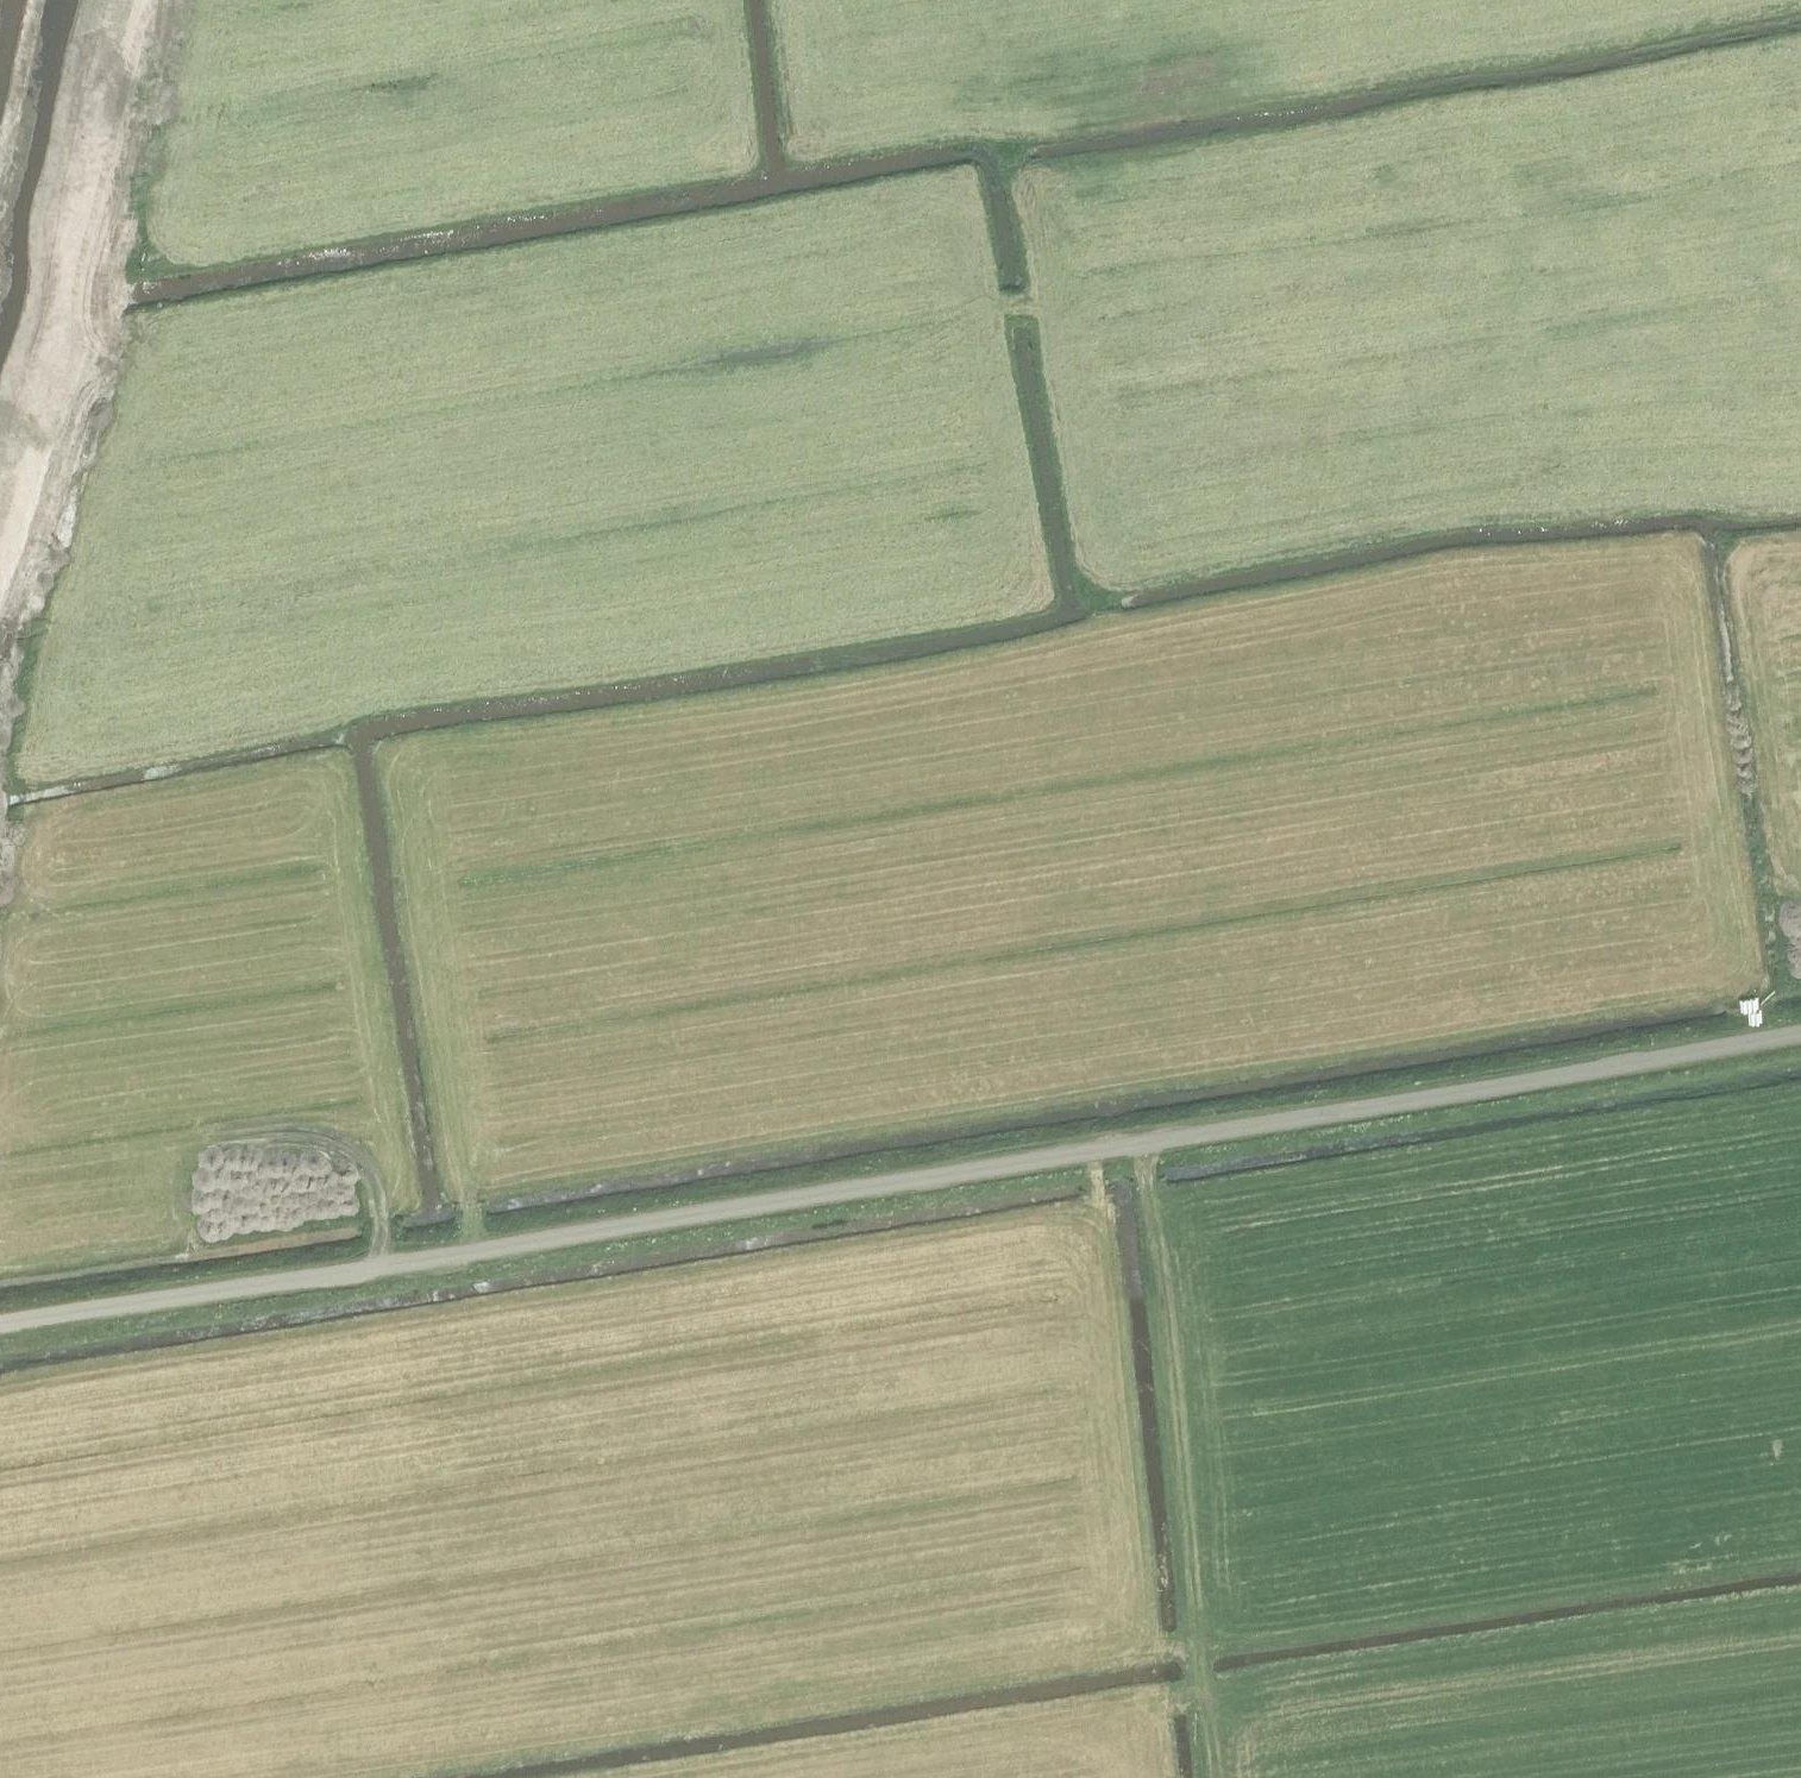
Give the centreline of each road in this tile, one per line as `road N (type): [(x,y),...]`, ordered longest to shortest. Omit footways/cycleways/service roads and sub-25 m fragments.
road 1 (unclassified): [(0,1323),(1800,1033)]

